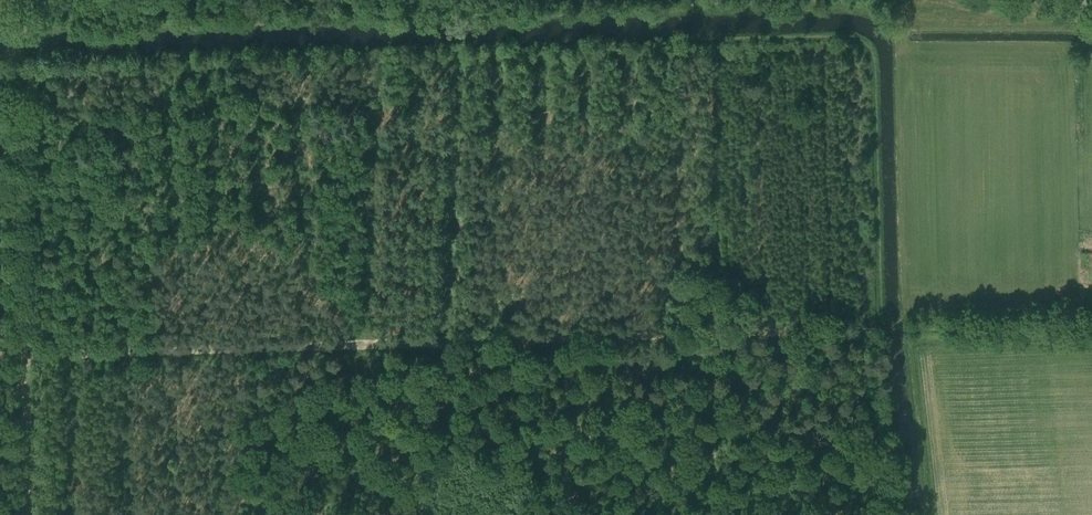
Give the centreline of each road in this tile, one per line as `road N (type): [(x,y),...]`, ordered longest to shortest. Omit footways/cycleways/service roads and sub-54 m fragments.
road 1 (track): [(0,358),(882,329)]
road 2 (track): [(17,66),(31,514)]
road 3 (track): [(882,329),(1091,323)]

